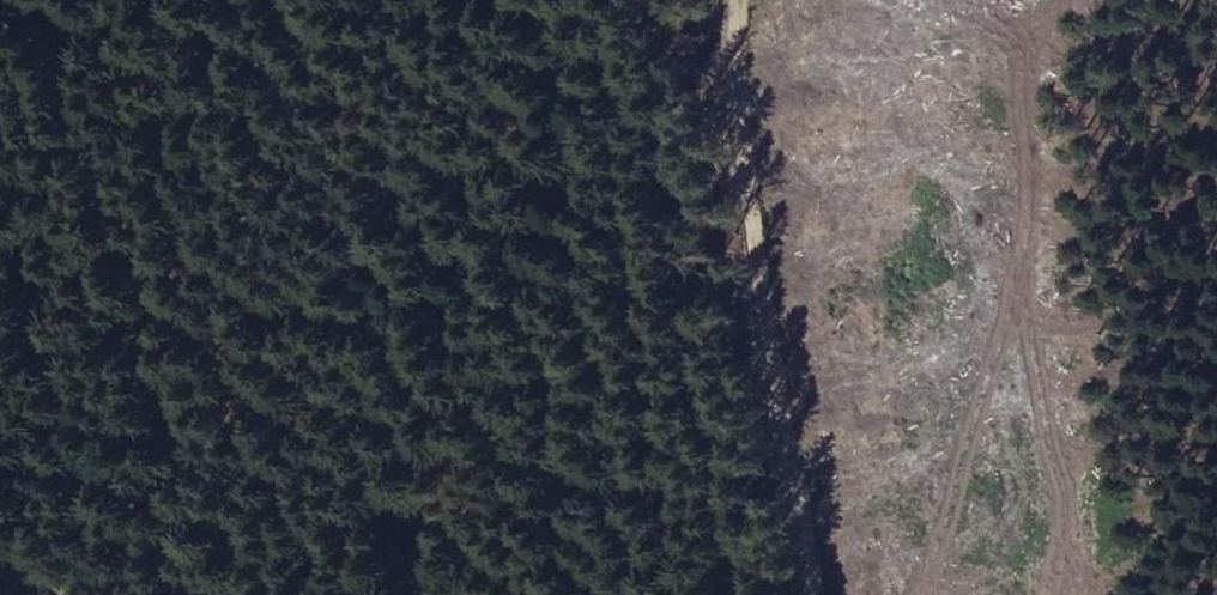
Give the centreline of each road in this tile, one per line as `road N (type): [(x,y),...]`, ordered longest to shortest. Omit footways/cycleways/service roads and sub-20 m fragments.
road 1 (track): [(747,0),(739,93),(793,501),(819,594)]

